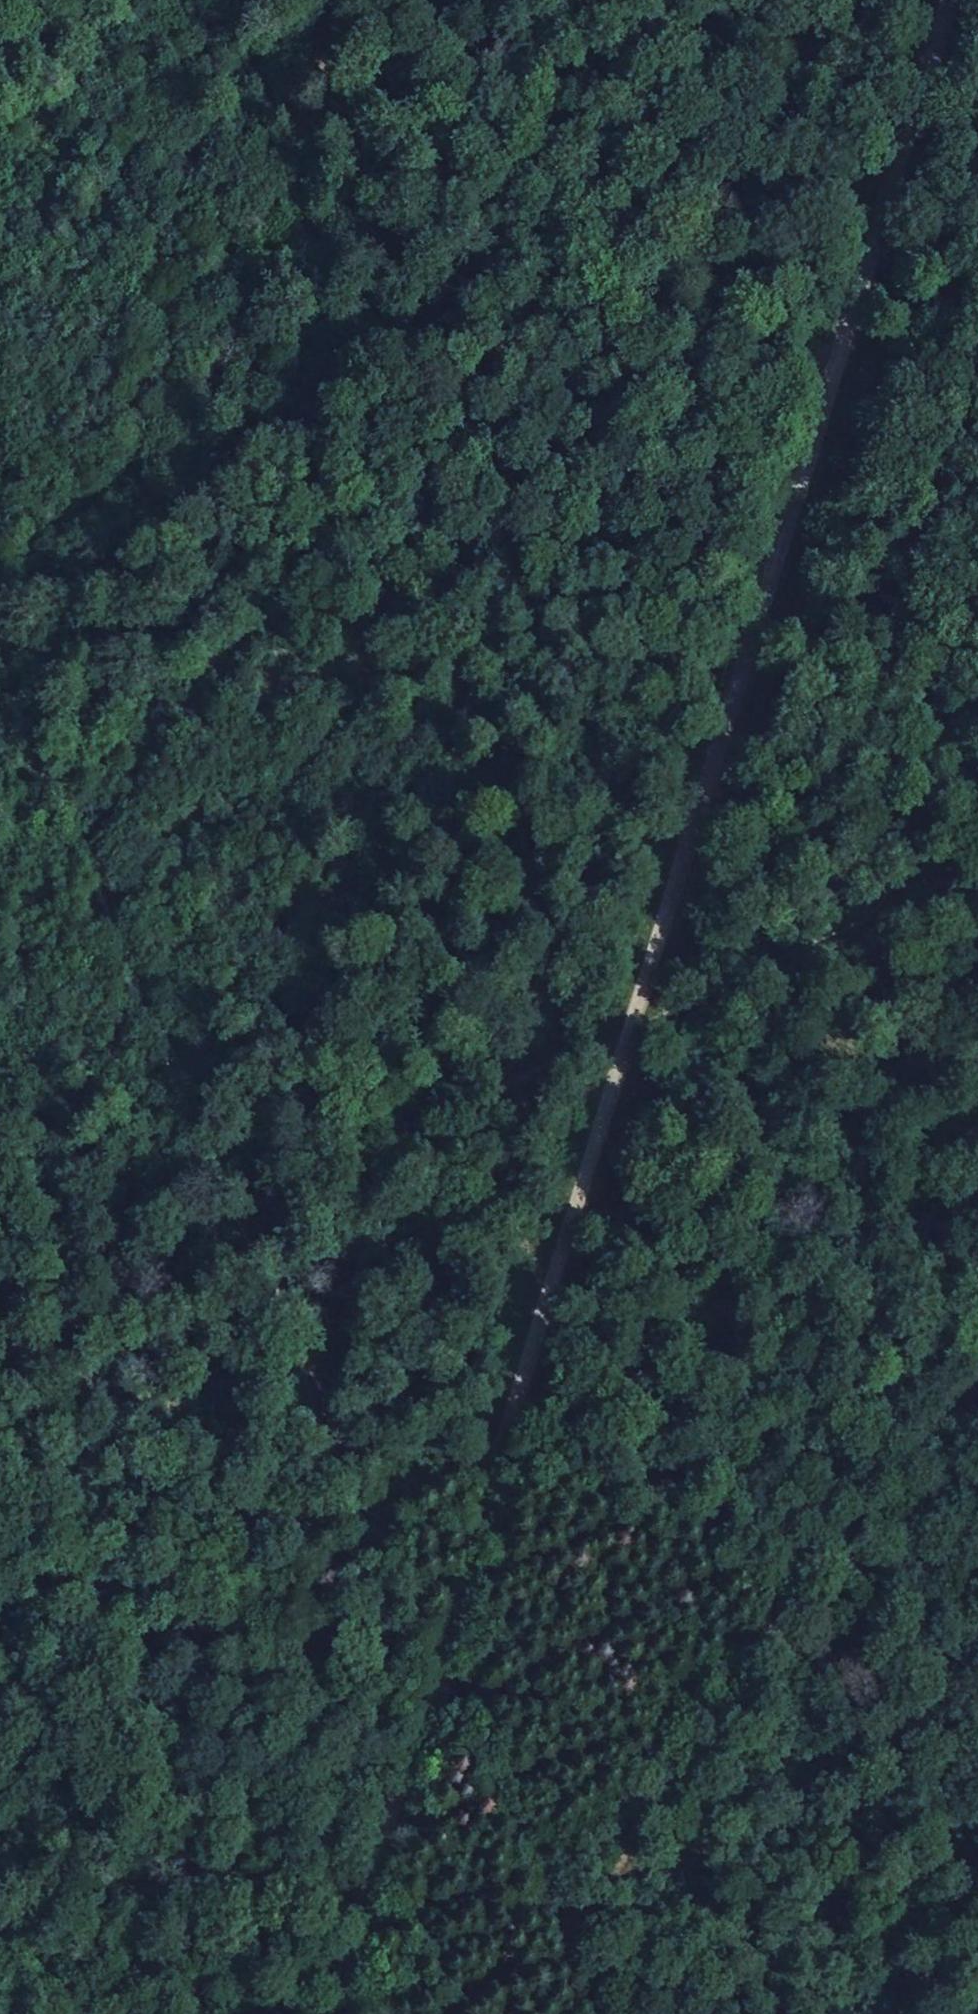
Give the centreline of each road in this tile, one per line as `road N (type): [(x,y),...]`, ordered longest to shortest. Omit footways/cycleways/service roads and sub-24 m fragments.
road 1 (track): [(494,1466),(930,0)]
road 2 (track): [(332,2013),(494,1466)]

